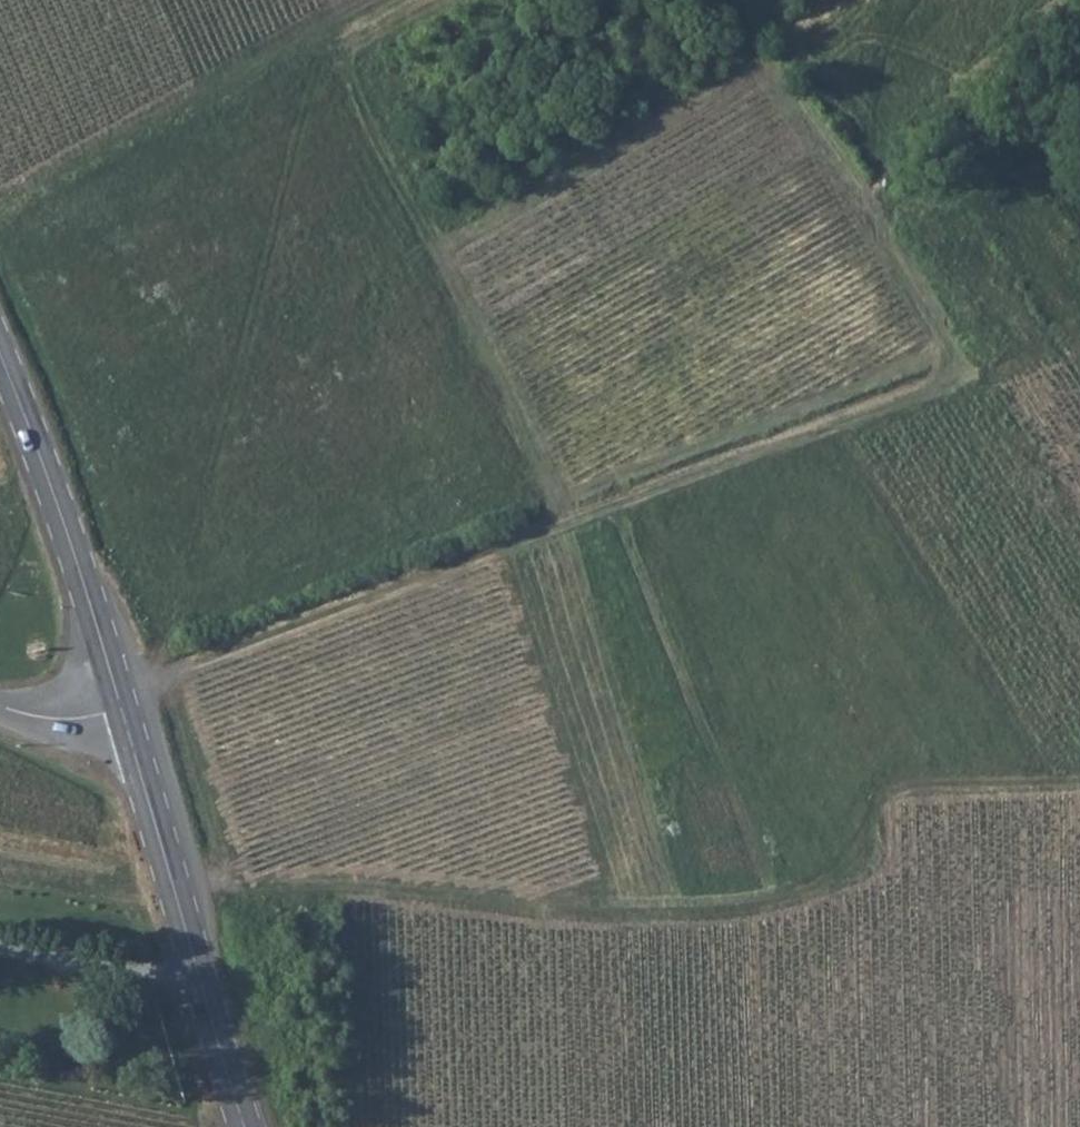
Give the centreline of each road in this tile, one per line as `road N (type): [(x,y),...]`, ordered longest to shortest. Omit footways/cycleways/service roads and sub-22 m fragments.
road 1 (secondary): [(0,367),(122,705)]
road 2 (secondary): [(122,705),(197,978)]
road 3 (residential): [(197,978),(148,984),(0,951)]
road 4 (secondary): [(197,978),(242,1126)]
road 5 (unclassified): [(122,705),(72,721),(0,711)]

